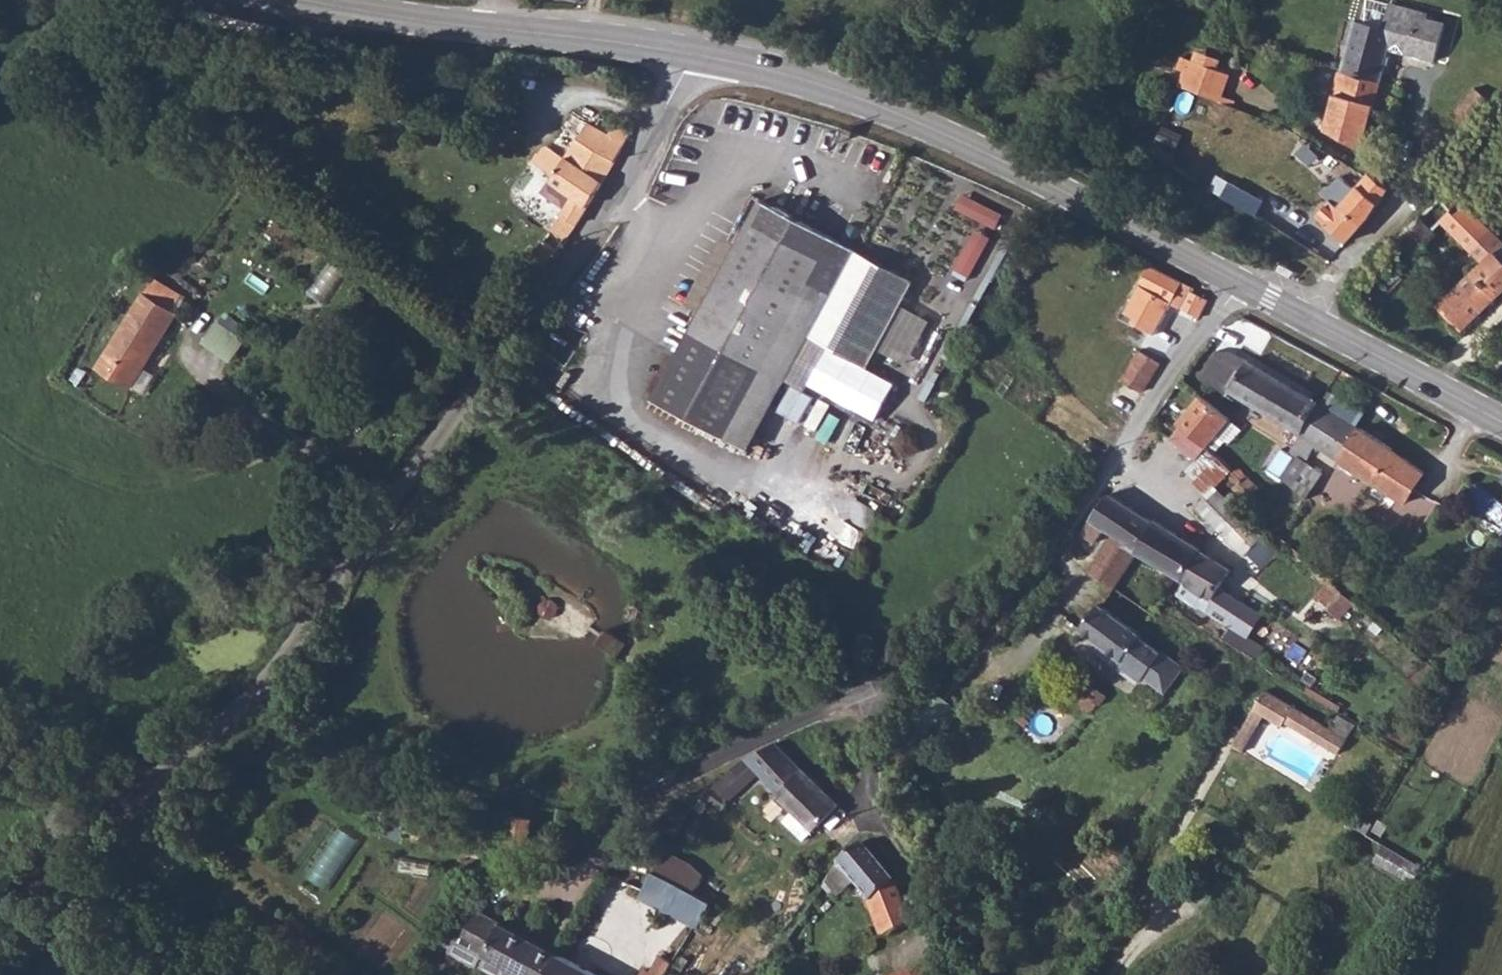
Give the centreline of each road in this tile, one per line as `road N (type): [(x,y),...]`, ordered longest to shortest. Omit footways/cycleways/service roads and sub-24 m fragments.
road 1 (unclassified): [(0,940),(256,713),(452,420),(553,298),(687,76),(691,54)]
road 2 (unclassified): [(1240,284),(1062,556),(1023,597),(854,699),(644,792)]
road 3 (secondary): [(1240,284),(1006,160),(833,90),(691,54)]
road 4 (track): [(644,792),(538,807),(459,792),(256,713)]
road 5 (track): [(854,699),(898,856),(949,974)]
road 6 (secondary): [(1501,419),(1310,319)]
road 7 (secondary): [(500,29),(300,0)]
road 8 (secondary): [(691,54),(500,29)]
road 9 (unclassified): [(1310,319),(1411,187)]
road 10 (track): [(147,804),(0,744)]

